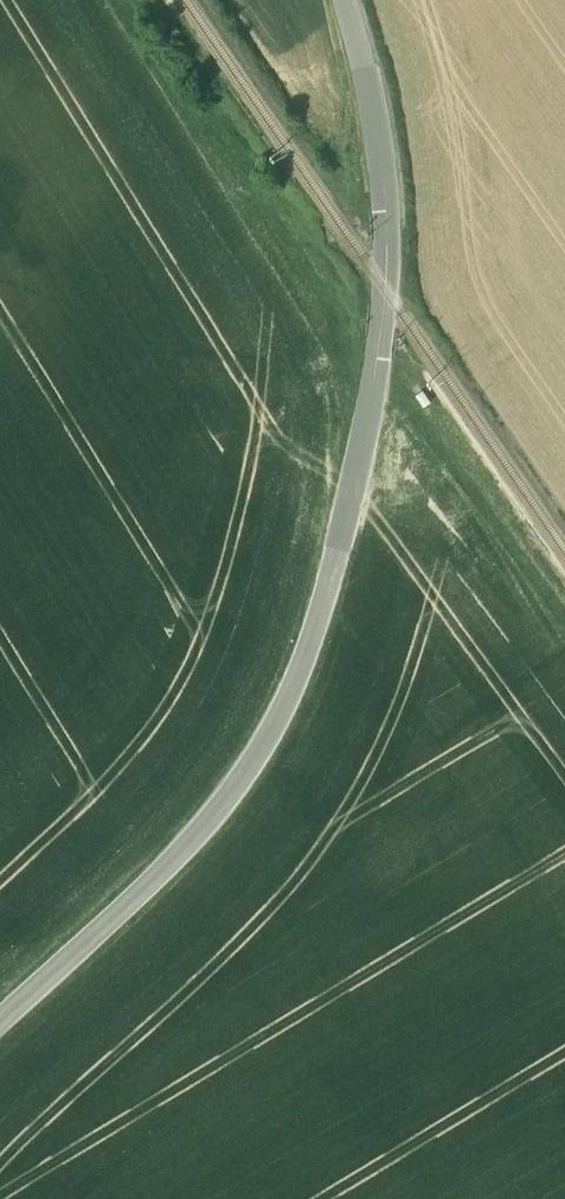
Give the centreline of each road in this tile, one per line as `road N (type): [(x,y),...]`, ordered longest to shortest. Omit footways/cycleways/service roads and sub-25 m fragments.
road 1 (unclassified): [(0,1020),(222,808),(297,676),(325,594),(373,385),(388,234),(371,96),(343,0)]
road 2 (track): [(373,385),(406,398),(564,614)]

